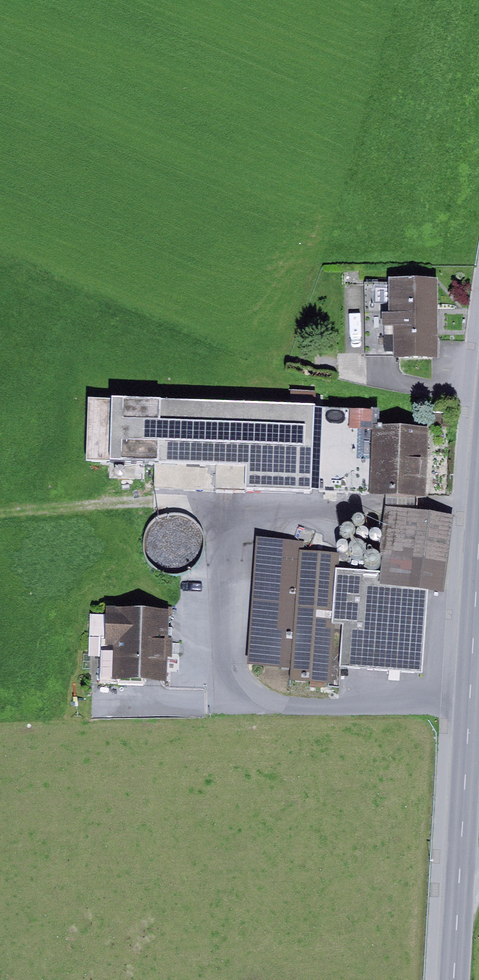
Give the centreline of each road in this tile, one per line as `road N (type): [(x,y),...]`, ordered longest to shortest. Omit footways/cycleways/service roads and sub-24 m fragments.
road 1 (primary): [(478,560),(454,979)]
road 2 (track): [(225,514),(164,501),(0,513)]

